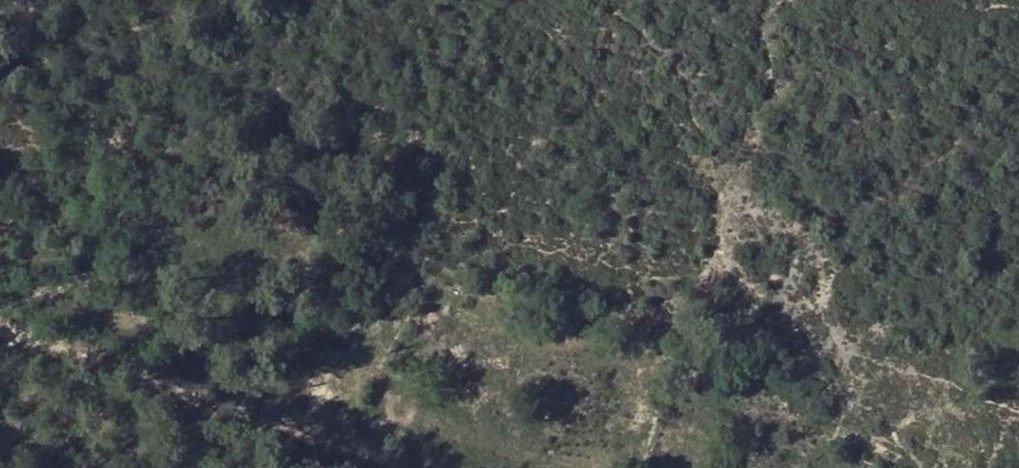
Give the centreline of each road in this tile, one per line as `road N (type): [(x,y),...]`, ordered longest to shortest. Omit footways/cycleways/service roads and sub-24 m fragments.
road 1 (track): [(0,305),(118,274),(149,254),(155,223),(139,169),(37,62),(0,2)]

